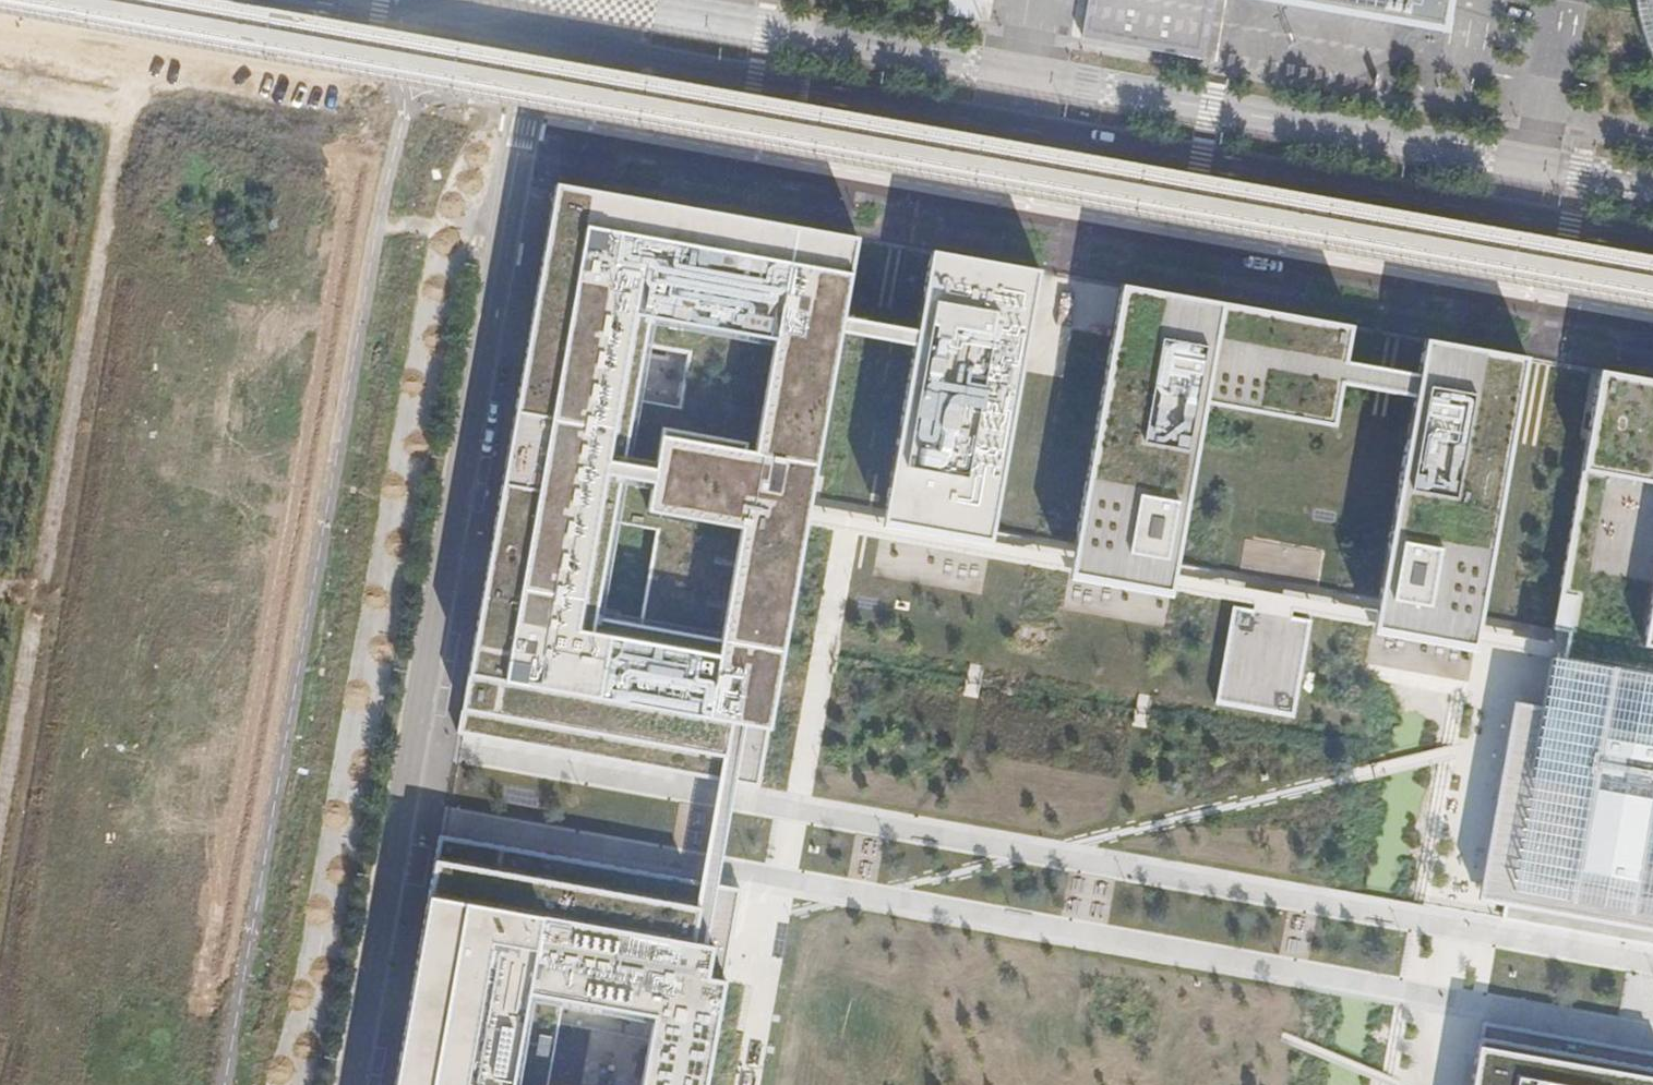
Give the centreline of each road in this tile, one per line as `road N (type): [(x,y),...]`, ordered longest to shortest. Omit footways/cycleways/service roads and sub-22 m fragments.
road 1 (tertiary): [(1652,244),(530,45)]
road 2 (tertiary): [(350,1084),(530,45)]
road 3 (track): [(163,0),(124,119),(0,799)]
road 4 (tertiary): [(468,30),(312,0)]

